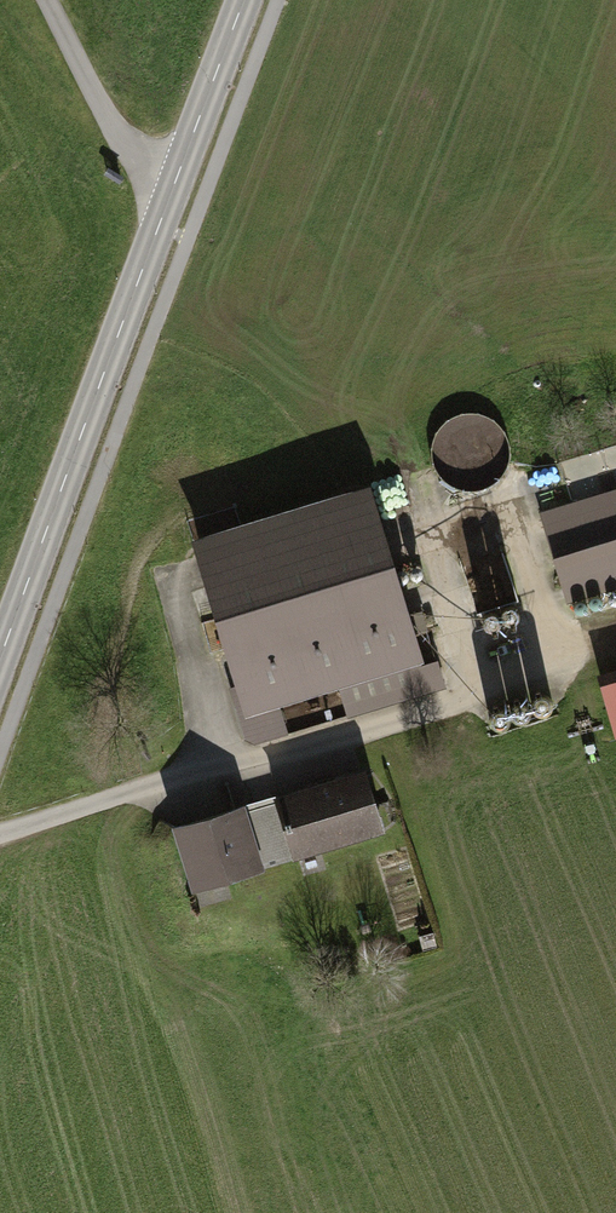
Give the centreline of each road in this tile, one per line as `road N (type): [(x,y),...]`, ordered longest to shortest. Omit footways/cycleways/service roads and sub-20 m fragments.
road 1 (tertiary): [(245,0),(0,659)]
road 2 (track): [(615,656),(229,763),(0,837)]
road 3 (track): [(50,0),(132,159),(176,185)]

